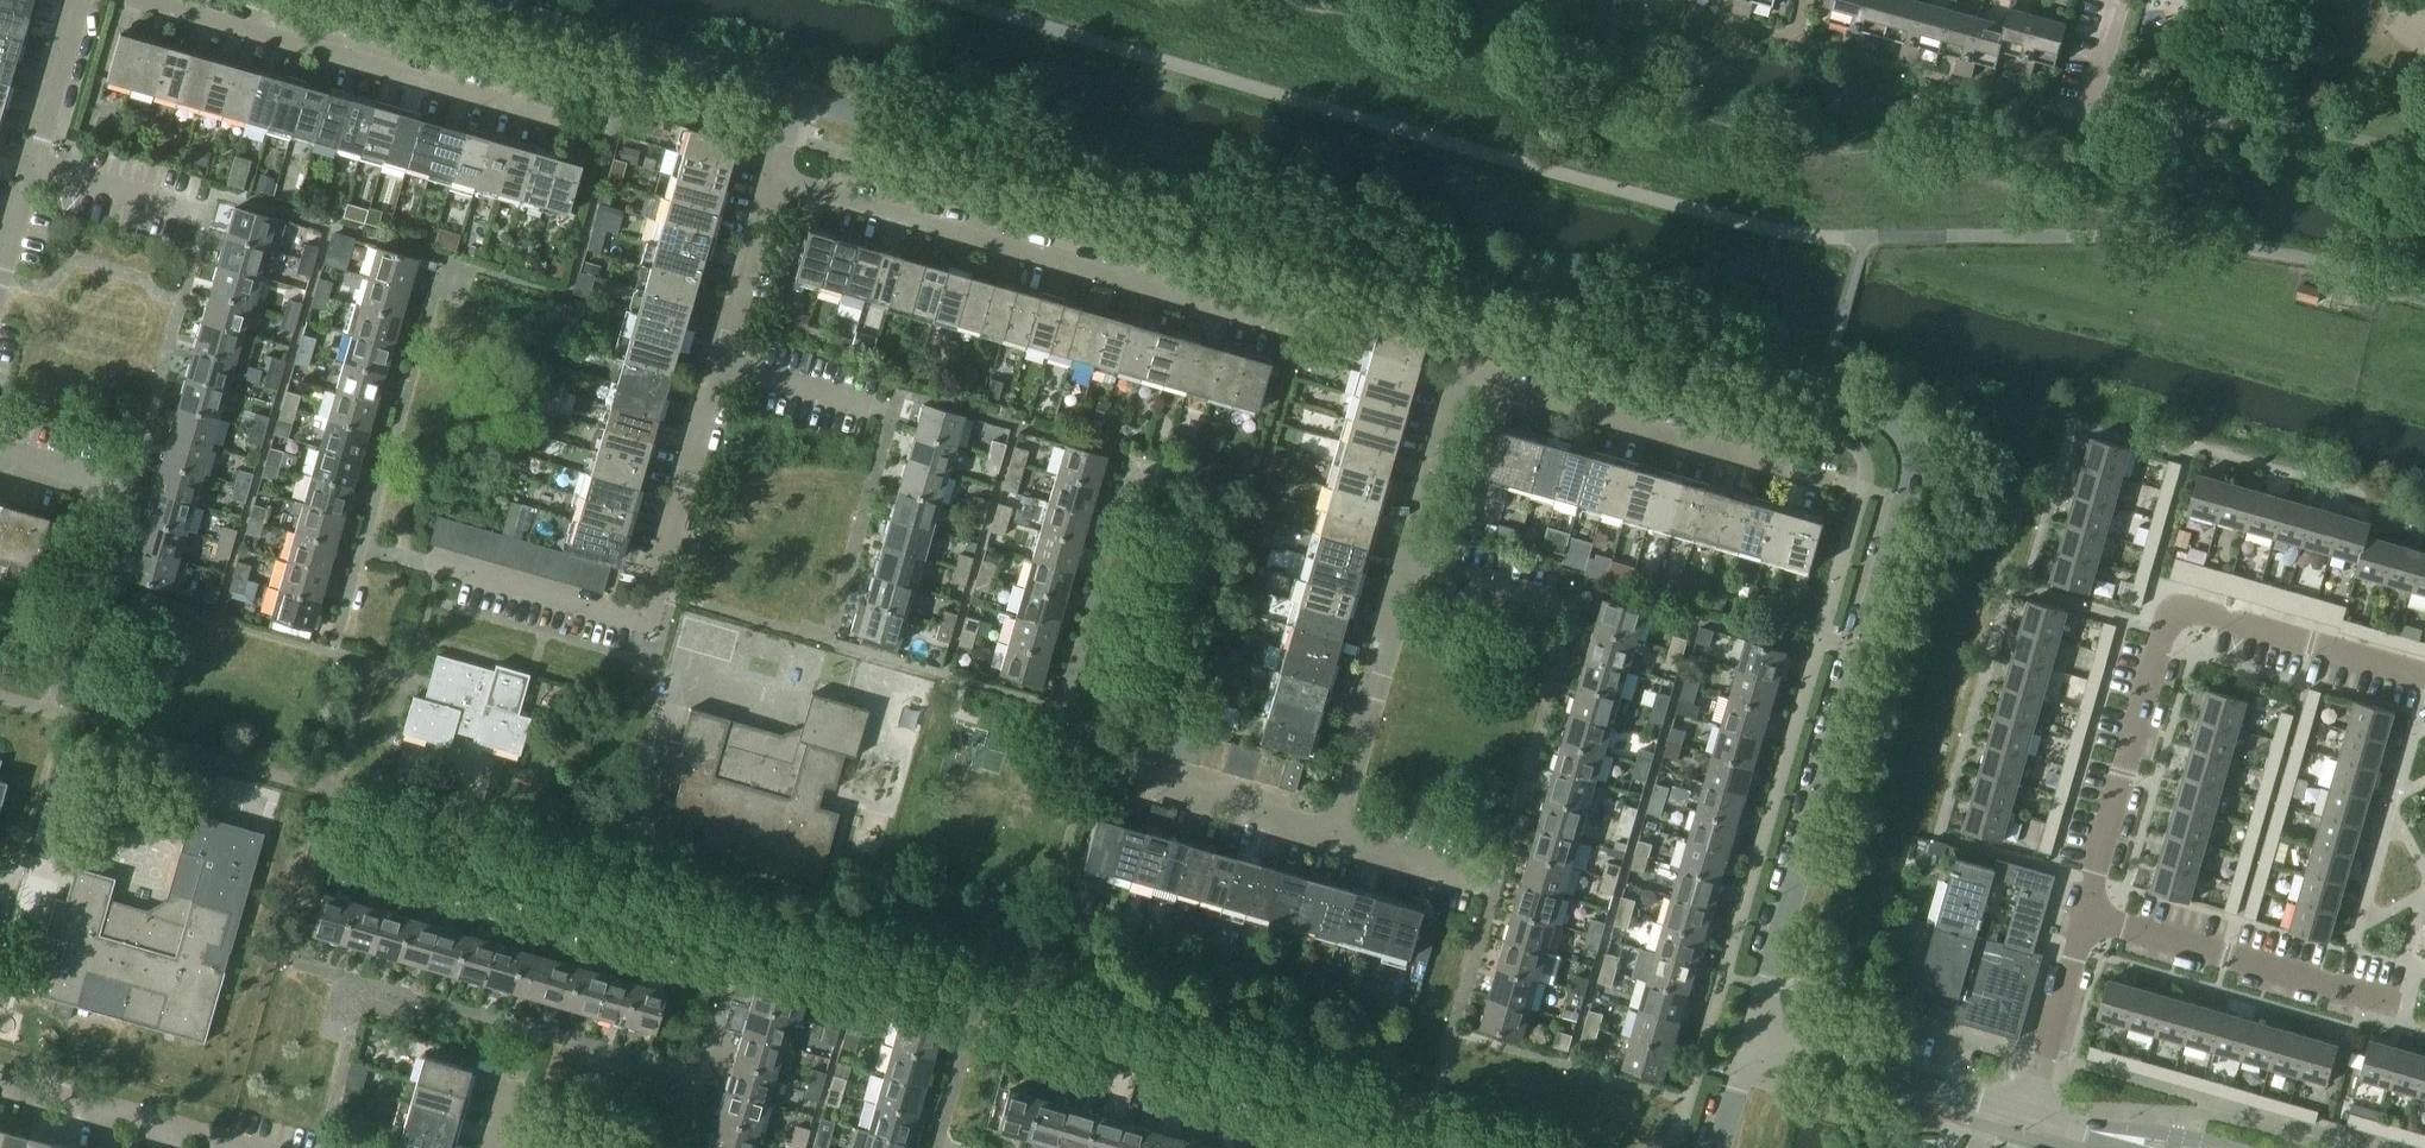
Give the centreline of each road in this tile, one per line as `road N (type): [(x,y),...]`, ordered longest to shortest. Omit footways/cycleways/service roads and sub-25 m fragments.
road 1 (residential): [(1754,1035),(1908,500),(1915,448),(1875,414),(1490,301)]
road 2 (residential): [(1490,301),(795,94)]
road 3 (residential): [(2087,916),(2177,608),(2424,674)]
road 4 (residential): [(363,545),(645,623),(721,359)]
road 5 (residential): [(1299,329),(772,173)]
road 6 (residential): [(611,131),(142,0)]
road 7 (residential): [(1336,836),(1468,379)]
road 8 (residential): [(1834,480),(1468,379)]
road 9 (residential): [(795,94),(460,0)]
road 10 (residential): [(2400,1005),(2087,916)]
road 11 (residential): [(82,0),(0,283)]
road 12 (residential): [(1754,1035),(2028,1115)]
road 13 (residential): [(1336,836),(1122,777),(1095,763)]
road 14 (residential): [(235,1147),(0,1077)]
road 15 (residential): [(2028,1115),(2087,916)]
road 16 (residential): [(2223,1147),(2028,1115)]
road 17 (residential): [(721,359),(772,173)]
road 18 (residential): [(893,413),(721,359)]
road 19 (residential): [(1500,879),(1336,836)]
road 20 (residential): [(130,483),(0,446)]
road 21 (residential): [(2084,115),(2118,0)]

